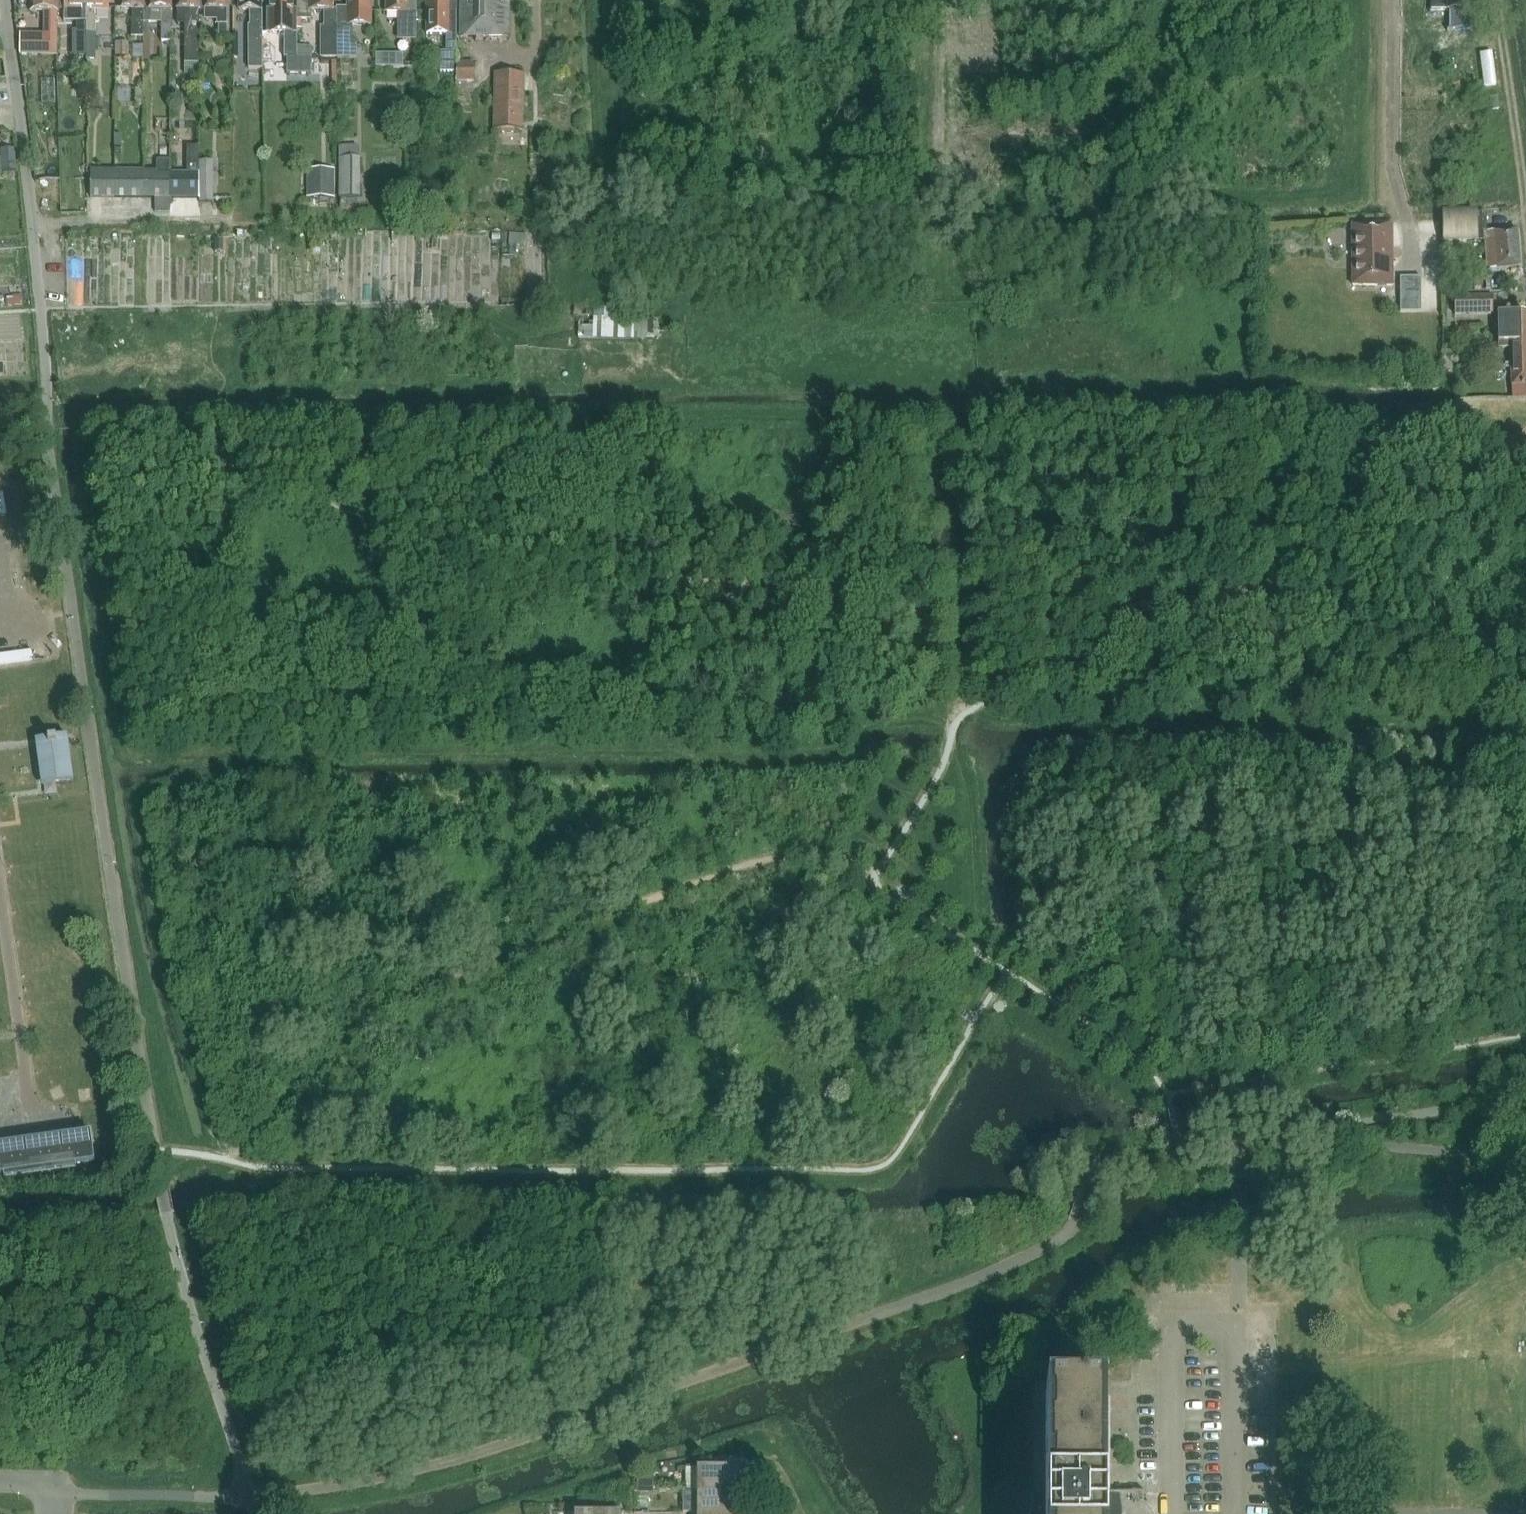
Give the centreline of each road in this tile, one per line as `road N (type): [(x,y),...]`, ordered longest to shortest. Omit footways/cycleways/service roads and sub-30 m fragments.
road 1 (track): [(46,374),(131,364),(269,316),(485,313),(546,329)]
road 2 (residential): [(1235,1513),(1234,1321),(1169,1321),(1170,1486)]
road 3 (track): [(206,339),(214,366),(259,383),(487,382)]
road 4 (track): [(1499,0),(1525,222)]

